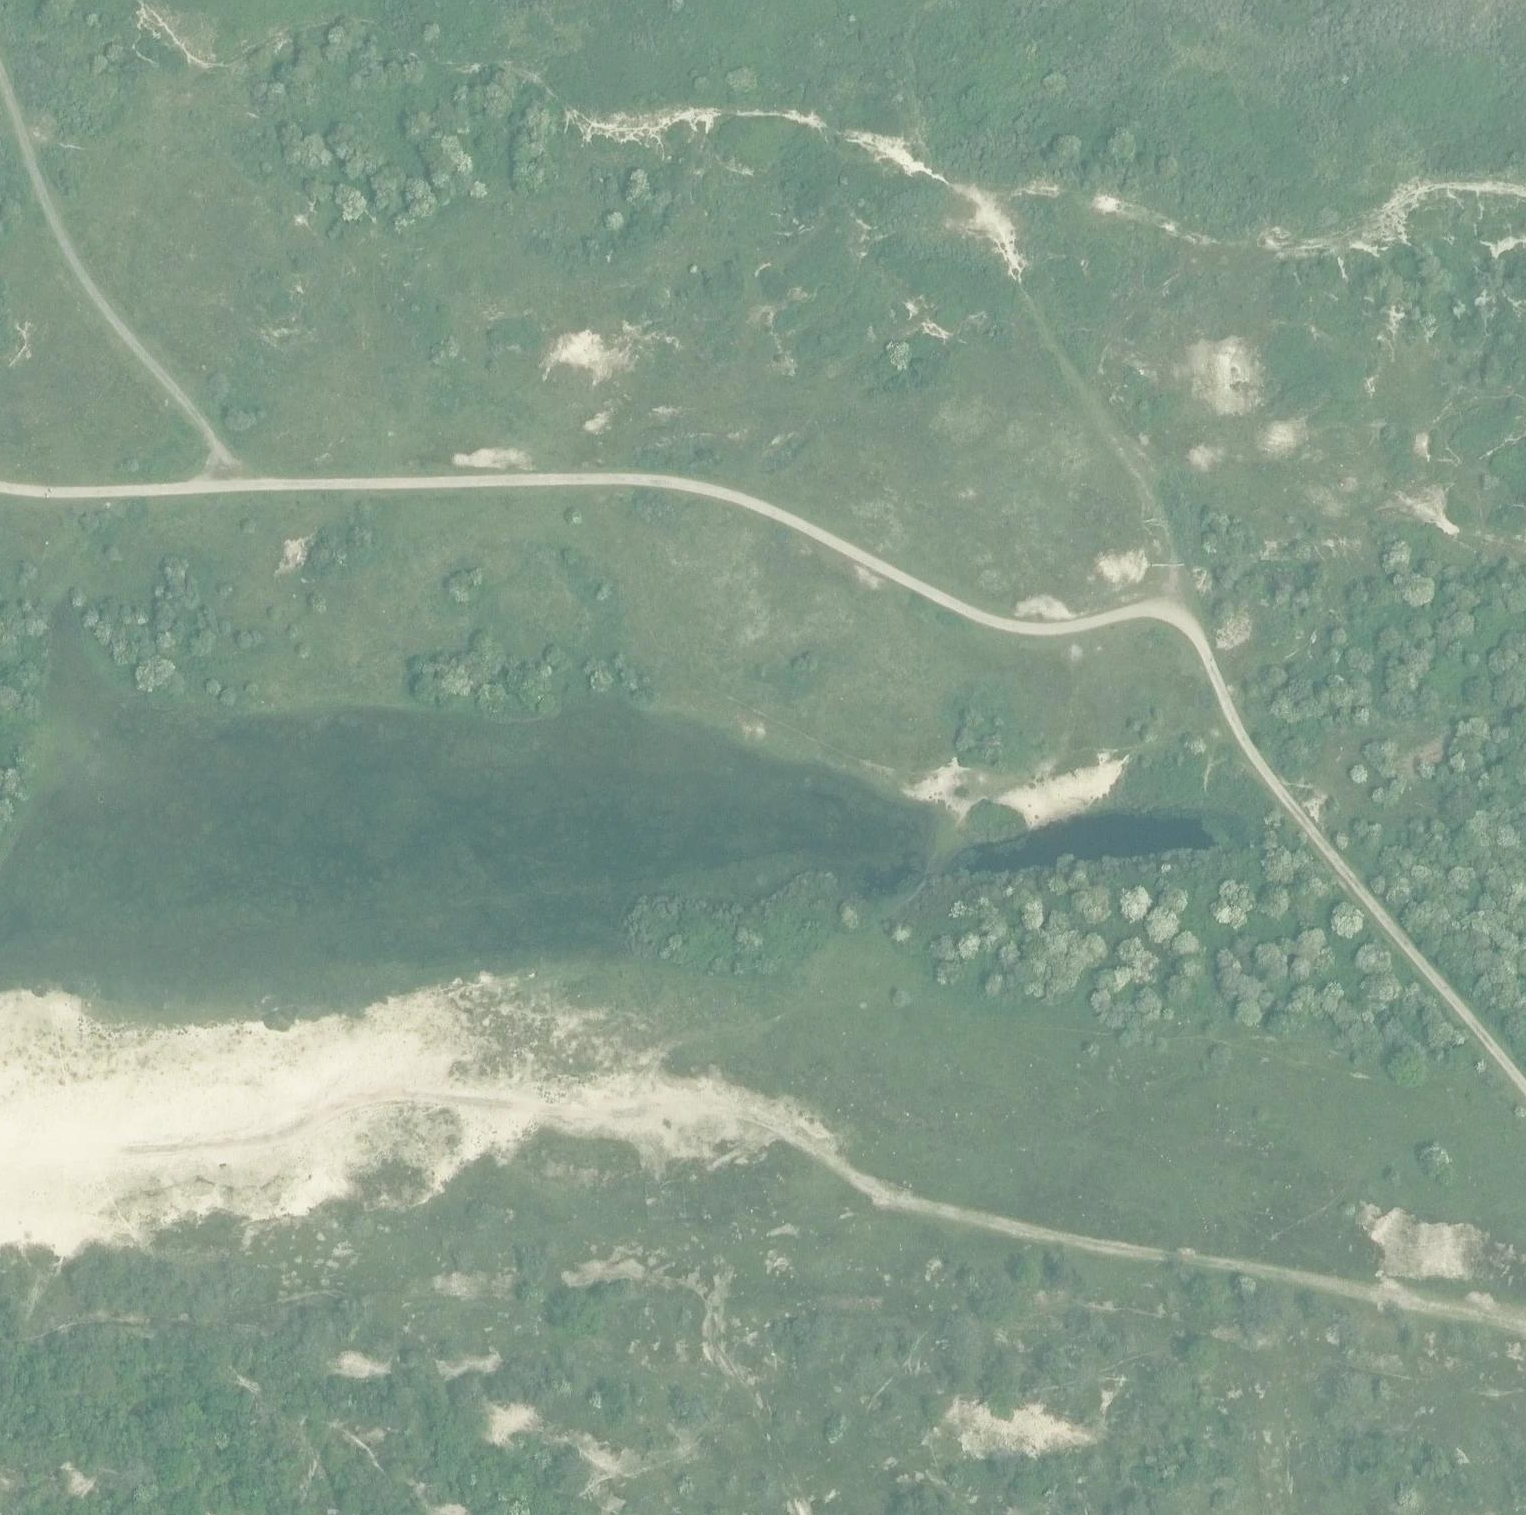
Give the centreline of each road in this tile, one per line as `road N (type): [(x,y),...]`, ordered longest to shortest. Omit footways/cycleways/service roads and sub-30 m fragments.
road 1 (track): [(0,484),(679,482),(747,501),(978,619),(1075,625),(1169,603),(1196,620),(1266,772),(1525,1086)]
road 2 (track): [(241,488),(225,452),(88,284),(48,214),(0,69)]

